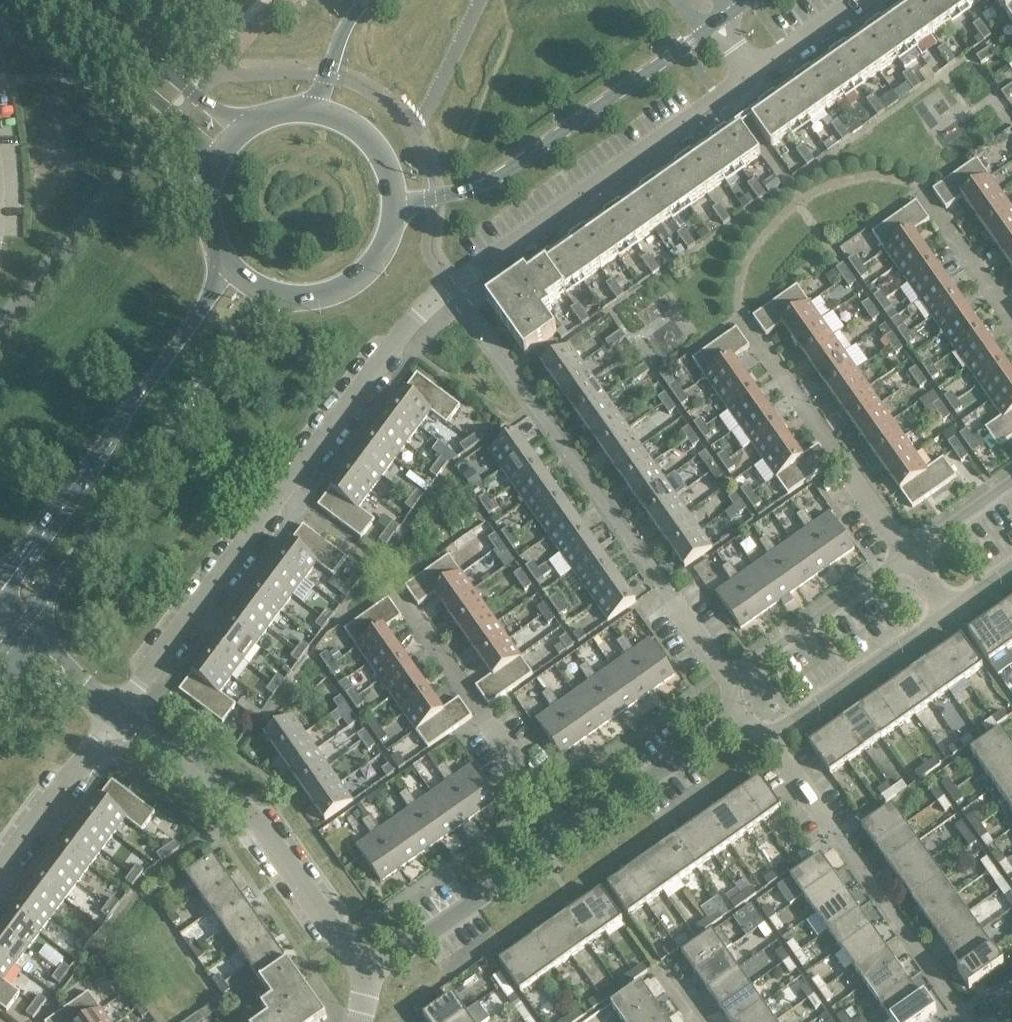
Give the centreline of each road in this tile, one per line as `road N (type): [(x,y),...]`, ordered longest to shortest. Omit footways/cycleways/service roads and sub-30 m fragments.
road 1 (residential): [(117,714),(407,325),(450,286),(753,72)]
road 2 (residential): [(374,969),(729,723)]
road 3 (secondary): [(24,621),(273,299)]
road 4 (secondary): [(219,262),(196,317),(0,579)]
road 5 (residential): [(374,969),(247,809),(117,714)]
road 6 (secondary): [(394,214),(497,177),(702,33)]
road 7 (secondary): [(37,0),(191,131),(210,163)]
road 8 (residential): [(906,547),(727,676)]
road 9 (residential): [(774,742),(951,613)]
road 10 (secondary): [(247,121),(207,103),(84,0)]
road 11 (residential): [(0,864),(117,714)]
road 12 (secondary): [(273,299),(311,301),(368,274),(394,214)]
road 13 (secondary): [(394,214),(395,186),(375,143),(357,126),(310,107)]
road 14 (residential): [(3,647),(117,714)]
road 15 (residential): [(117,714),(24,621)]
road 16 (residential): [(753,72),(859,0)]
road 17 (residential): [(1011,474),(906,547)]
road 18 (secondary): [(366,0),(310,107)]

